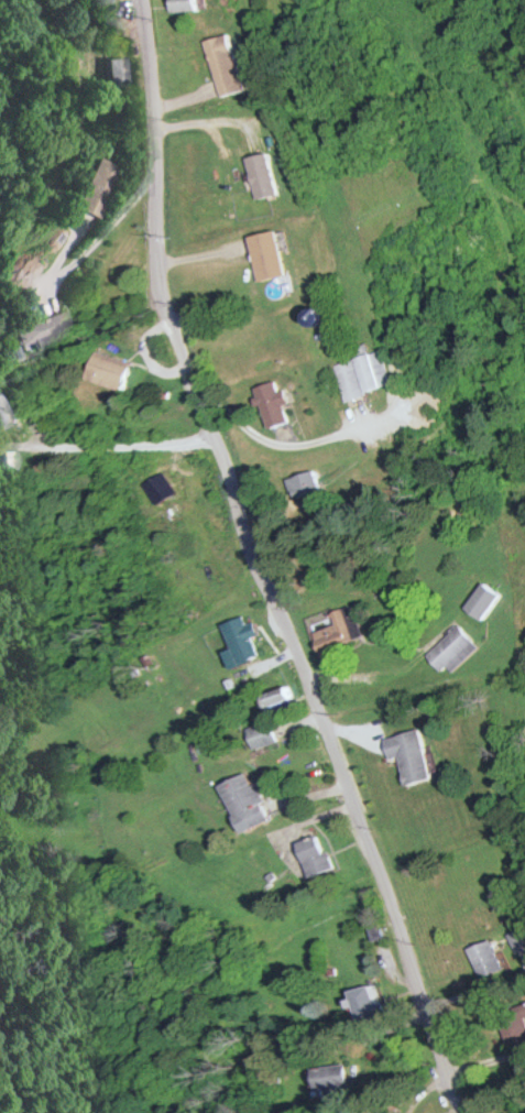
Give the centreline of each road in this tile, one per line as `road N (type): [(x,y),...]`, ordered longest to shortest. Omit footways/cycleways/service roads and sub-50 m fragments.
road 1 (residential): [(144,0),(158,286),(464,1112)]
road 2 (residential): [(0,448),(212,434)]

